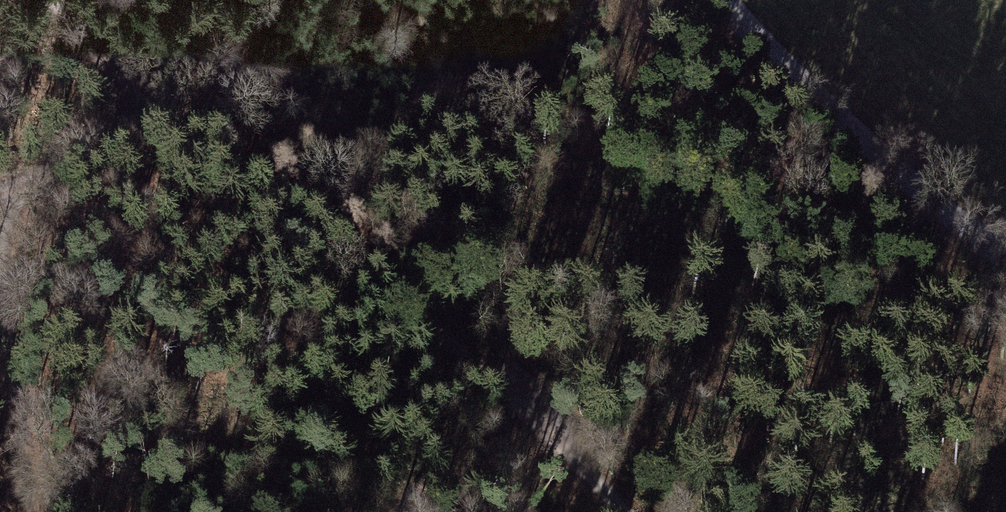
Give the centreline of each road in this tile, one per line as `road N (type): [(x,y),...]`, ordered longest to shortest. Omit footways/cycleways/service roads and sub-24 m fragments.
road 1 (track): [(626,511),(422,322),(154,111),(48,0)]
road 2 (tertiary): [(726,0),(821,93),(1005,241)]
road 3 (track): [(3,190),(12,417),(26,511)]
road 4 (track): [(0,189),(154,111)]
road 5 (track): [(274,0),(259,29),(154,111)]

